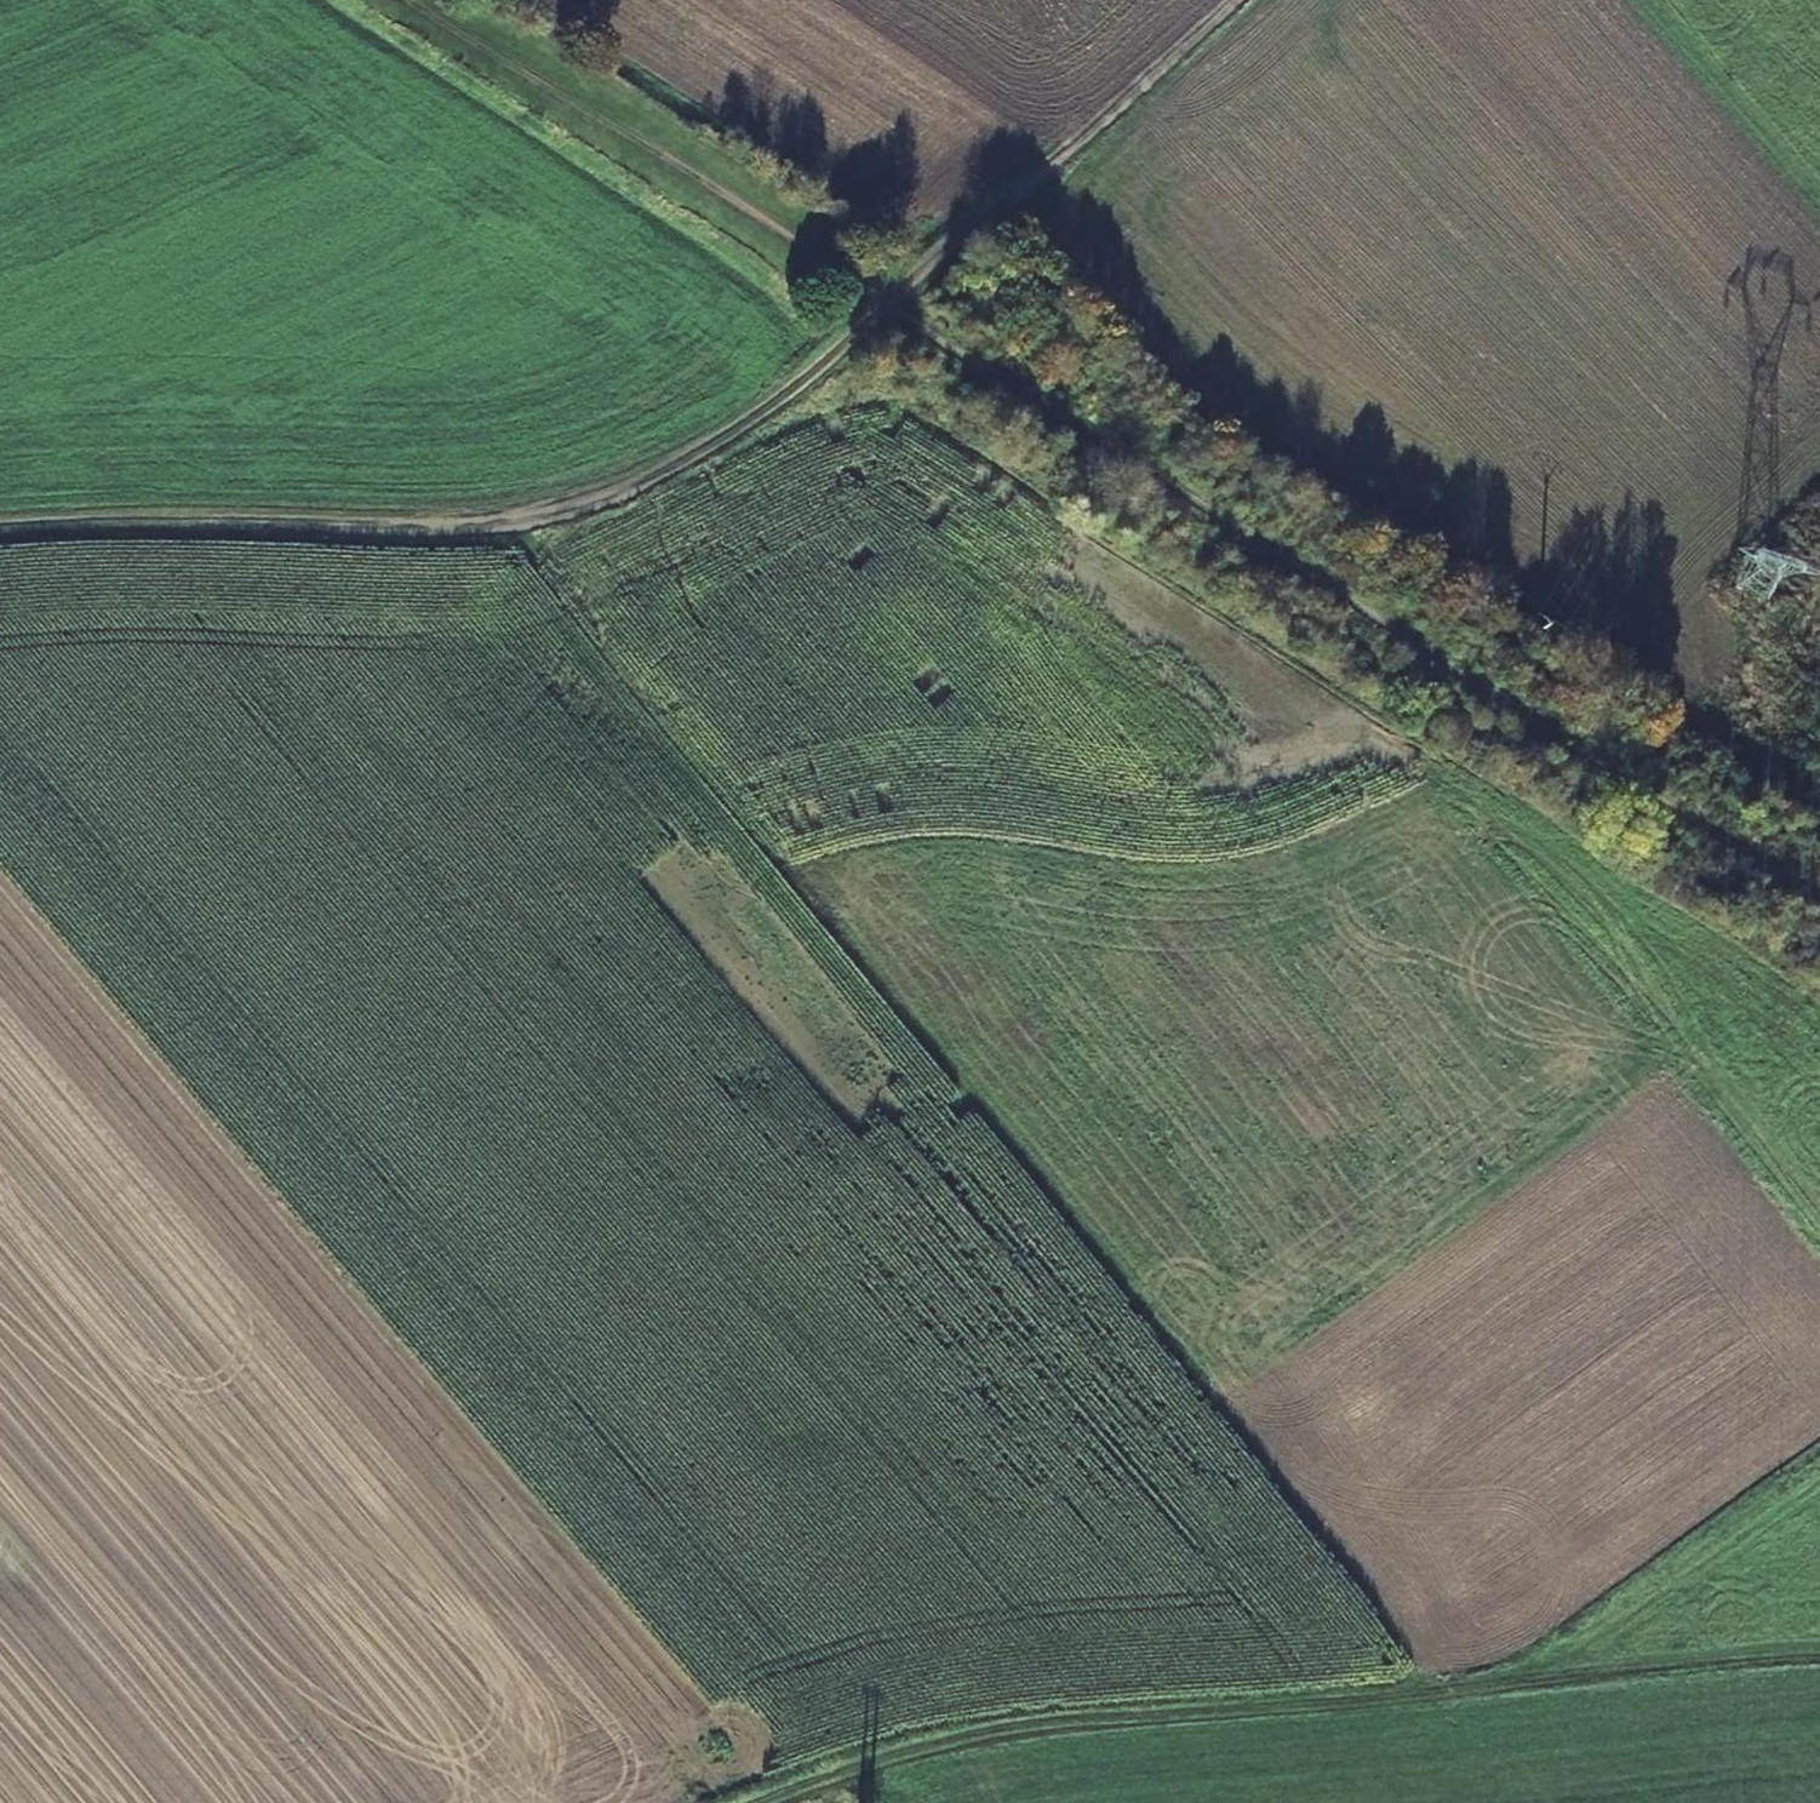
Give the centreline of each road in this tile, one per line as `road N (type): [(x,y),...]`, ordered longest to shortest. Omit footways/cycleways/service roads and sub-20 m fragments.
road 1 (track): [(0,527),(141,519),(475,529),(536,523),(654,477),(740,428),(1126,103),(1232,0)]
road 2 (track): [(766,1802),(931,1740),(1045,1724),(1819,1676)]

